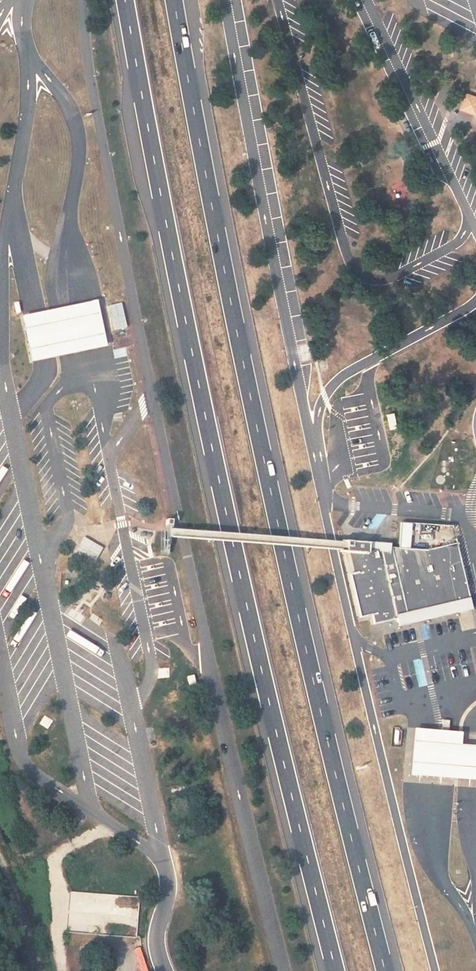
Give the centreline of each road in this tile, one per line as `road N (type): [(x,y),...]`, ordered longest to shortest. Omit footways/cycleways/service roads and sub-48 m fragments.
road 1 (motorway): [(387,970),(271,492),(173,0)]
road 2 (motorway): [(125,0),(225,507),(336,970)]
road 3 (unclassified): [(0,856),(36,970)]

